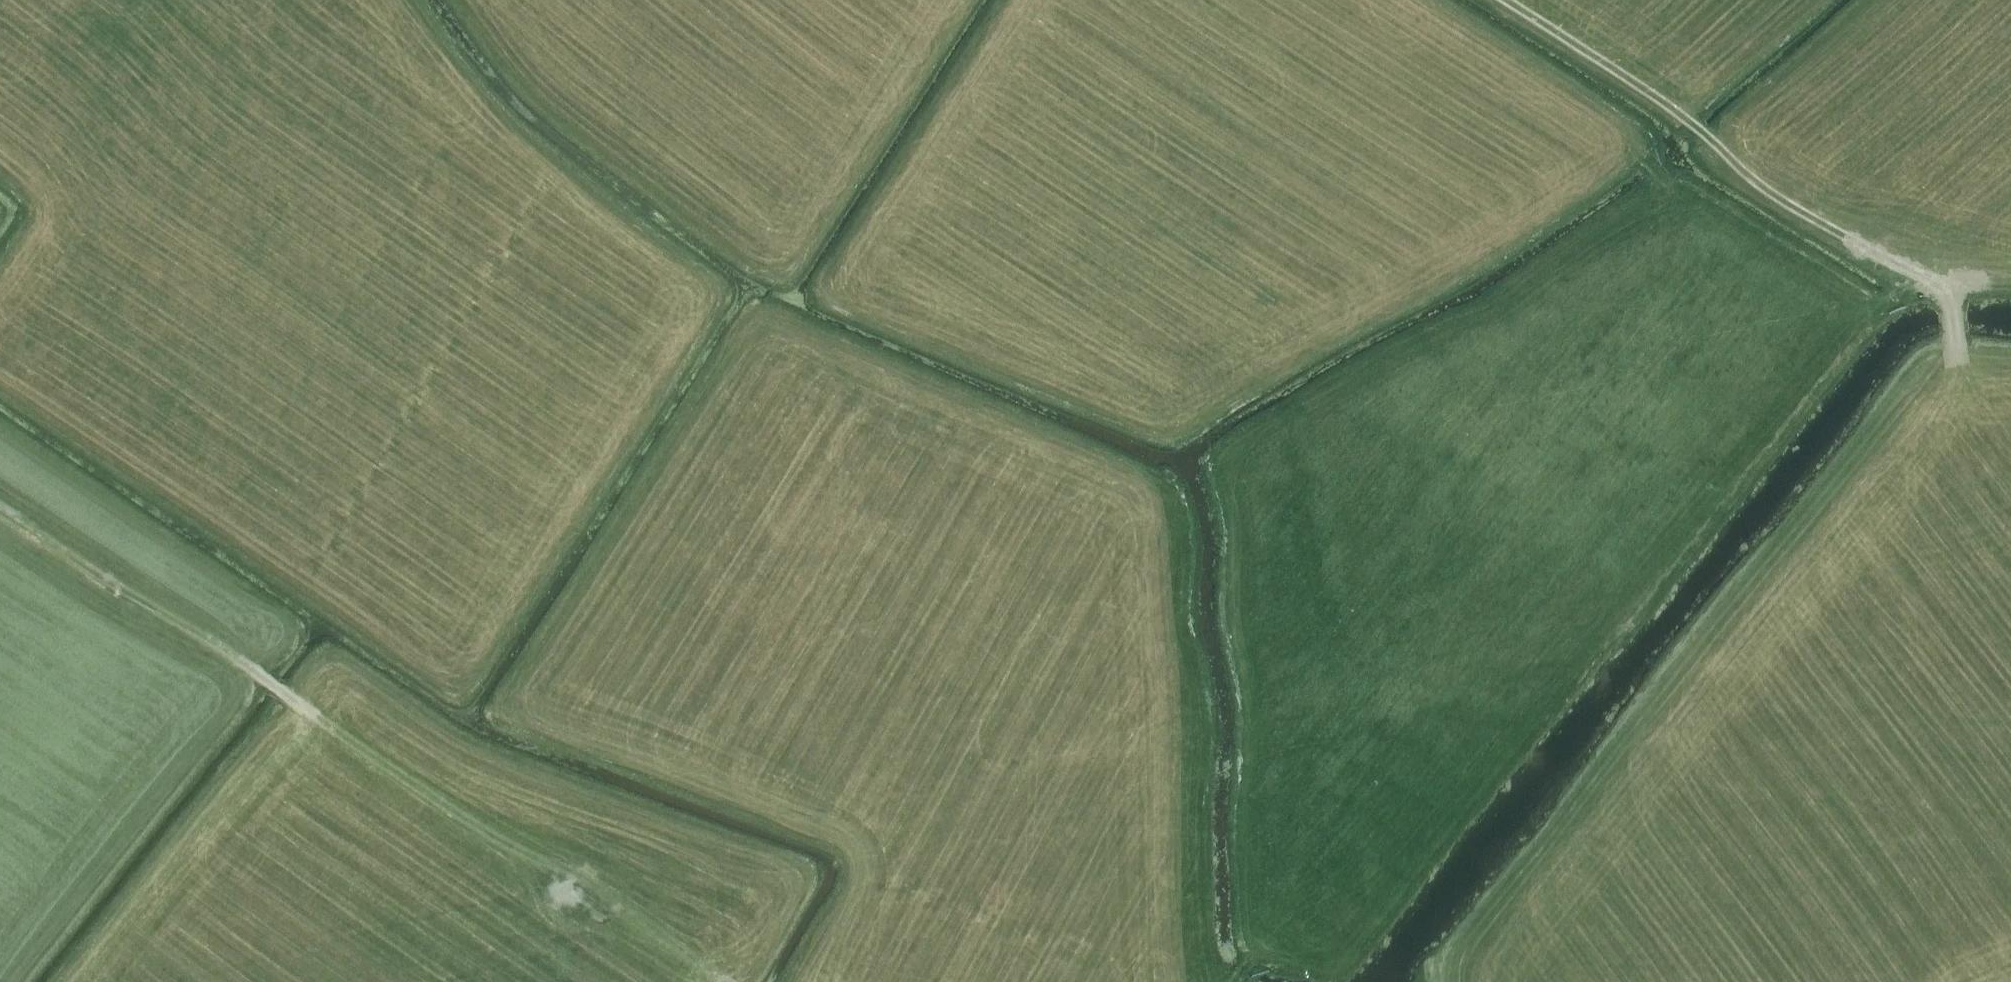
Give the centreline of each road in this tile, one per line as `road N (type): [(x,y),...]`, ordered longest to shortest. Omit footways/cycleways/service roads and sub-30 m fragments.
road 1 (track): [(1508,0),(1654,93),(1758,183),(1860,244)]

